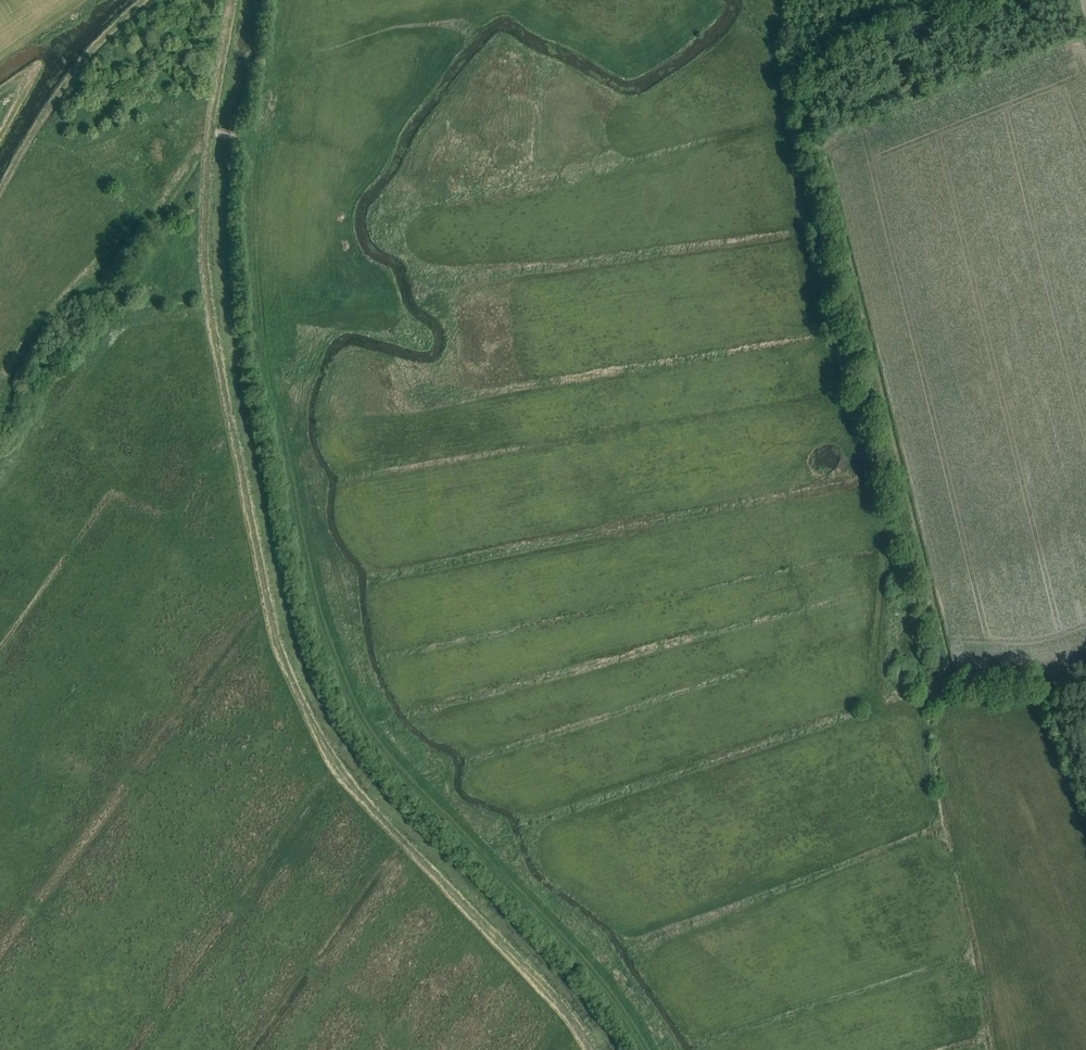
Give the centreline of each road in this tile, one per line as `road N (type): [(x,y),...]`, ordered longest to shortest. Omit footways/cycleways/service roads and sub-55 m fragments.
road 1 (track): [(232,0),(207,132),(203,261),(277,648),(339,776),(588,1049)]
road 2 (track): [(1029,0),(883,27),(824,52),(808,89),(821,151)]
road 3 (track): [(0,196),(75,74),(149,0)]
road 4 (track): [(35,133),(83,147),(213,101)]

